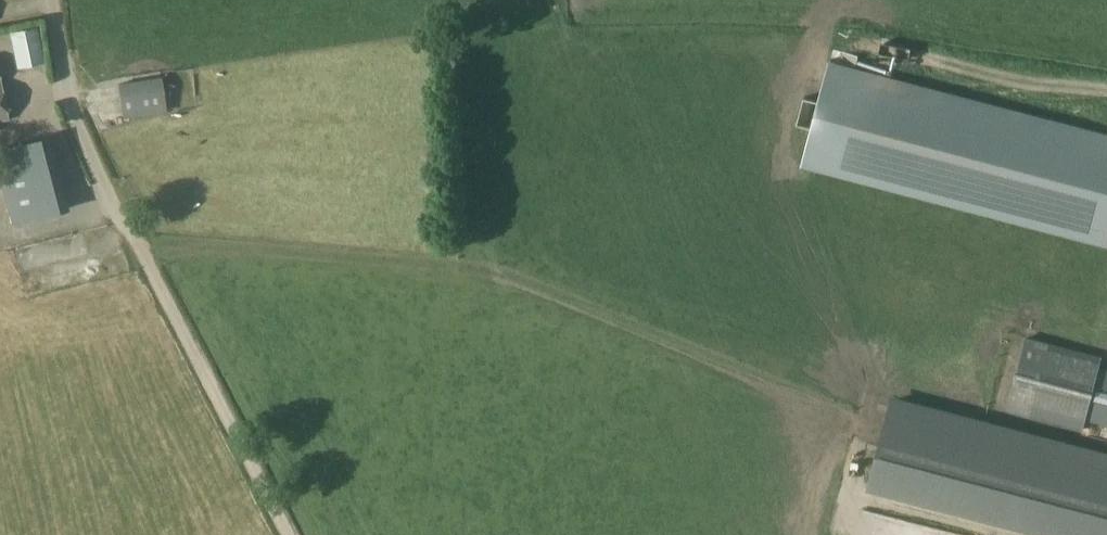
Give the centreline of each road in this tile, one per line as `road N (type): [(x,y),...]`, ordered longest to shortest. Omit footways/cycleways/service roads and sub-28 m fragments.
road 1 (track): [(135,242),(286,534)]

